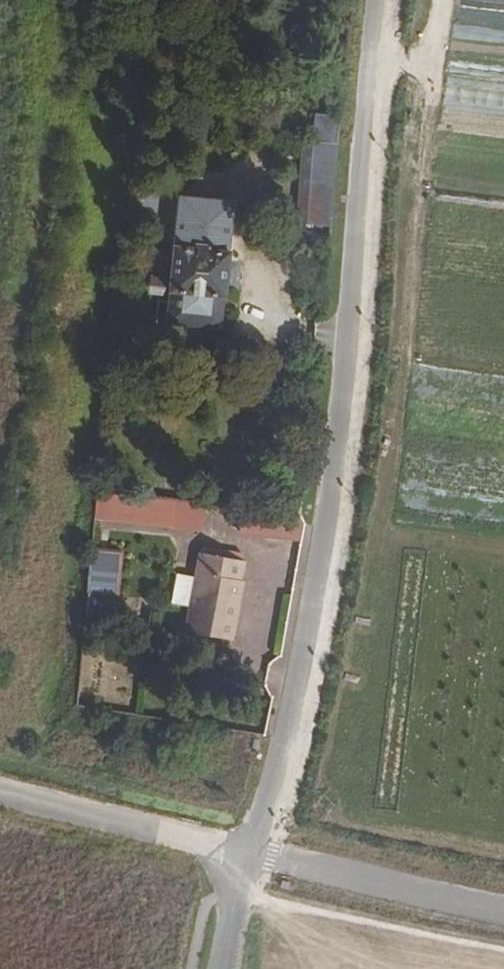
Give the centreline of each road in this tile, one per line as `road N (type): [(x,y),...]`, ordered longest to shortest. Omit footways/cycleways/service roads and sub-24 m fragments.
road 1 (unclassified): [(378,0),(323,540),(284,737),(250,856)]
road 2 (unclassified): [(503,915),(250,856)]
road 3 (unclassified): [(250,856),(0,796)]

